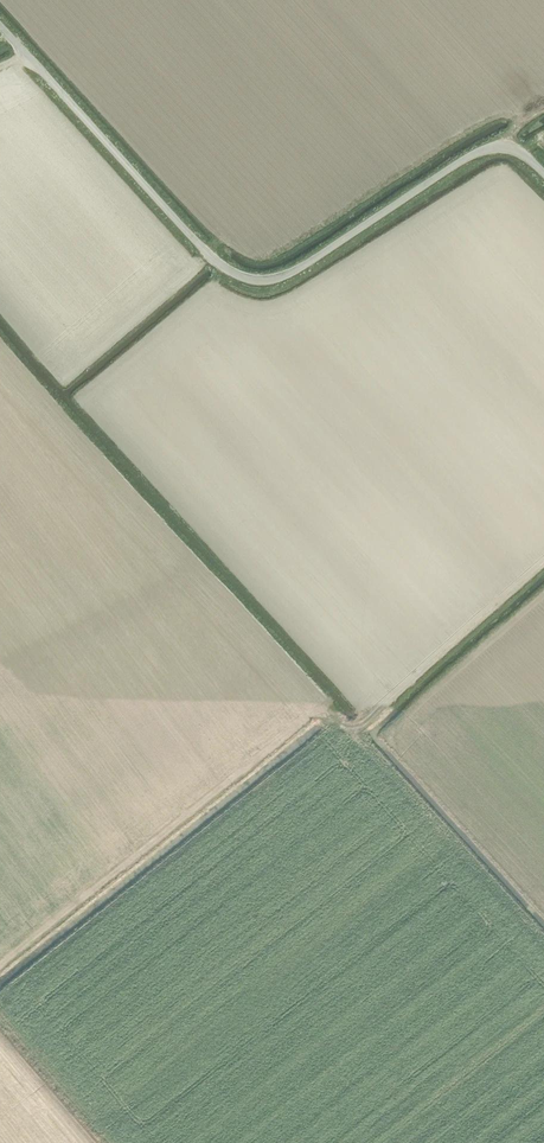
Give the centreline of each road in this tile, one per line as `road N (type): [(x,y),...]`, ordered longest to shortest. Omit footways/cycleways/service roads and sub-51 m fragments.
road 1 (unclassified): [(543,174),(519,153),(479,155),(301,272),(249,283),(209,257),(0,28)]

